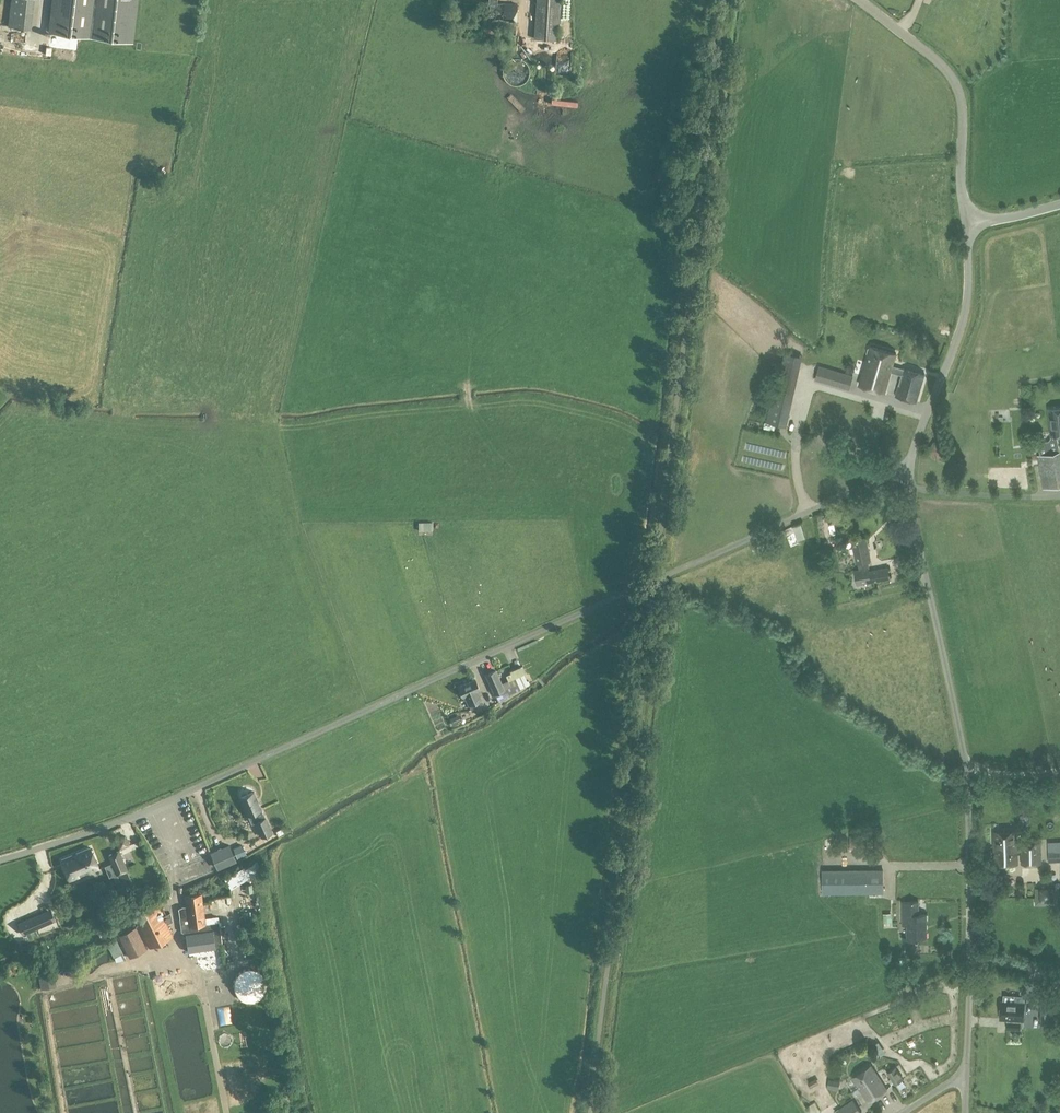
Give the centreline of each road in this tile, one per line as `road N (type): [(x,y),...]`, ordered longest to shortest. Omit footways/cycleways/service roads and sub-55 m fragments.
road 1 (unclassified): [(0,860),(155,808),(908,467)]
road 2 (unclassified): [(970,956),(966,770),(908,467)]
road 3 (tertiary): [(966,225),(957,86),(940,63),(860,0)]
road 4 (unclassified): [(908,467),(964,318),(966,225)]

